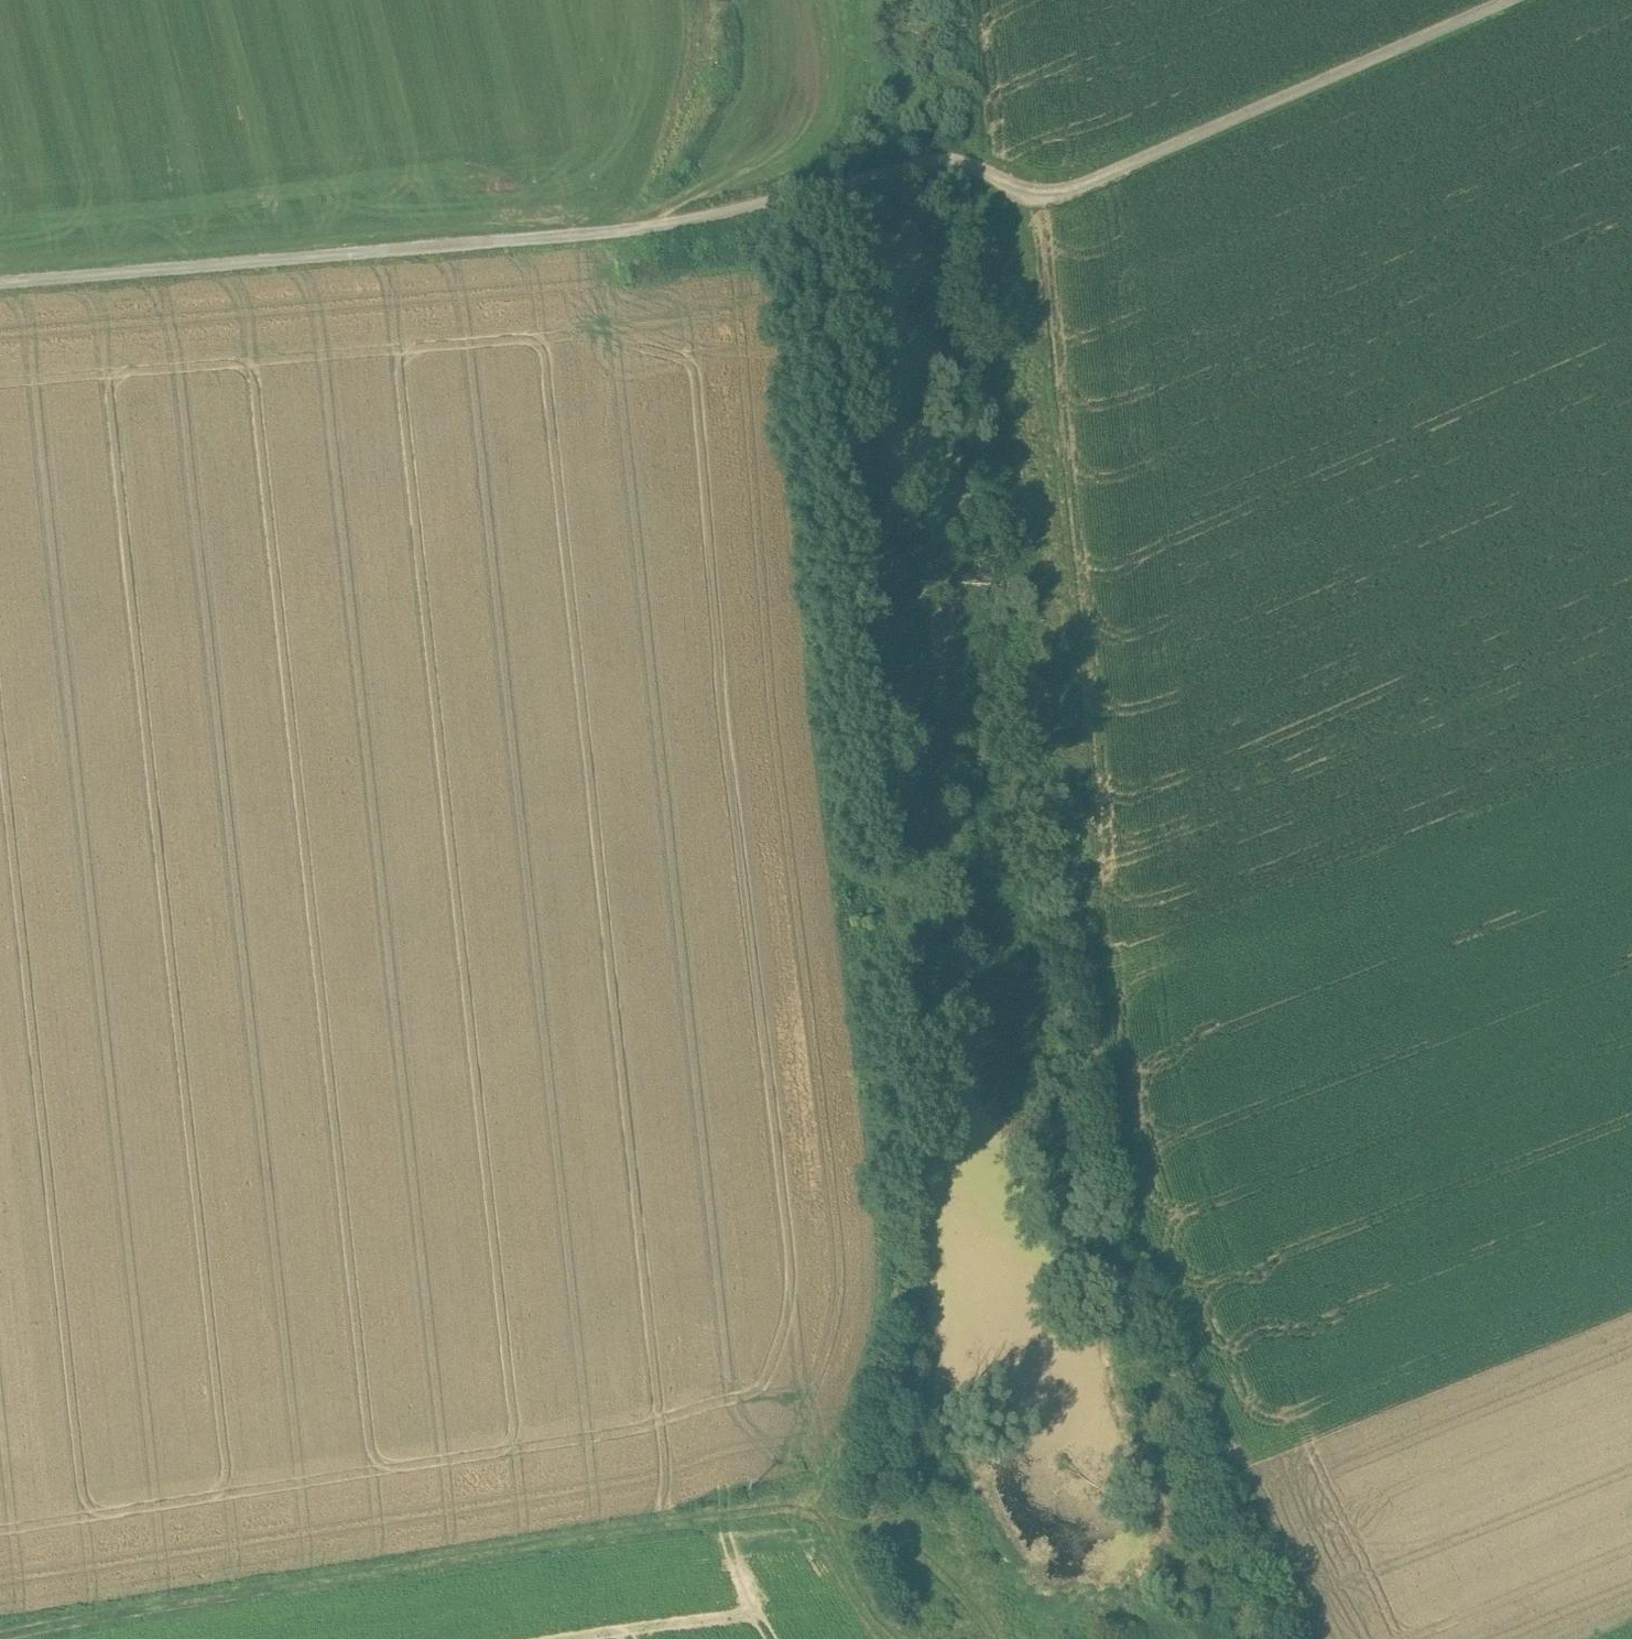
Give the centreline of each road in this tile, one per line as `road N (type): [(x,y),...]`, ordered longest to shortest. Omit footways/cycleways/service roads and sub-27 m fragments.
road 1 (unclassified): [(1505,0),(1059,192),(1016,187),(942,156),(599,234),(0,283)]
road 2 (track): [(8,1638),(127,1611),(773,1508),(898,1536),(952,1583),(989,1638)]
road 3 (track): [(818,1519),(887,1638)]

